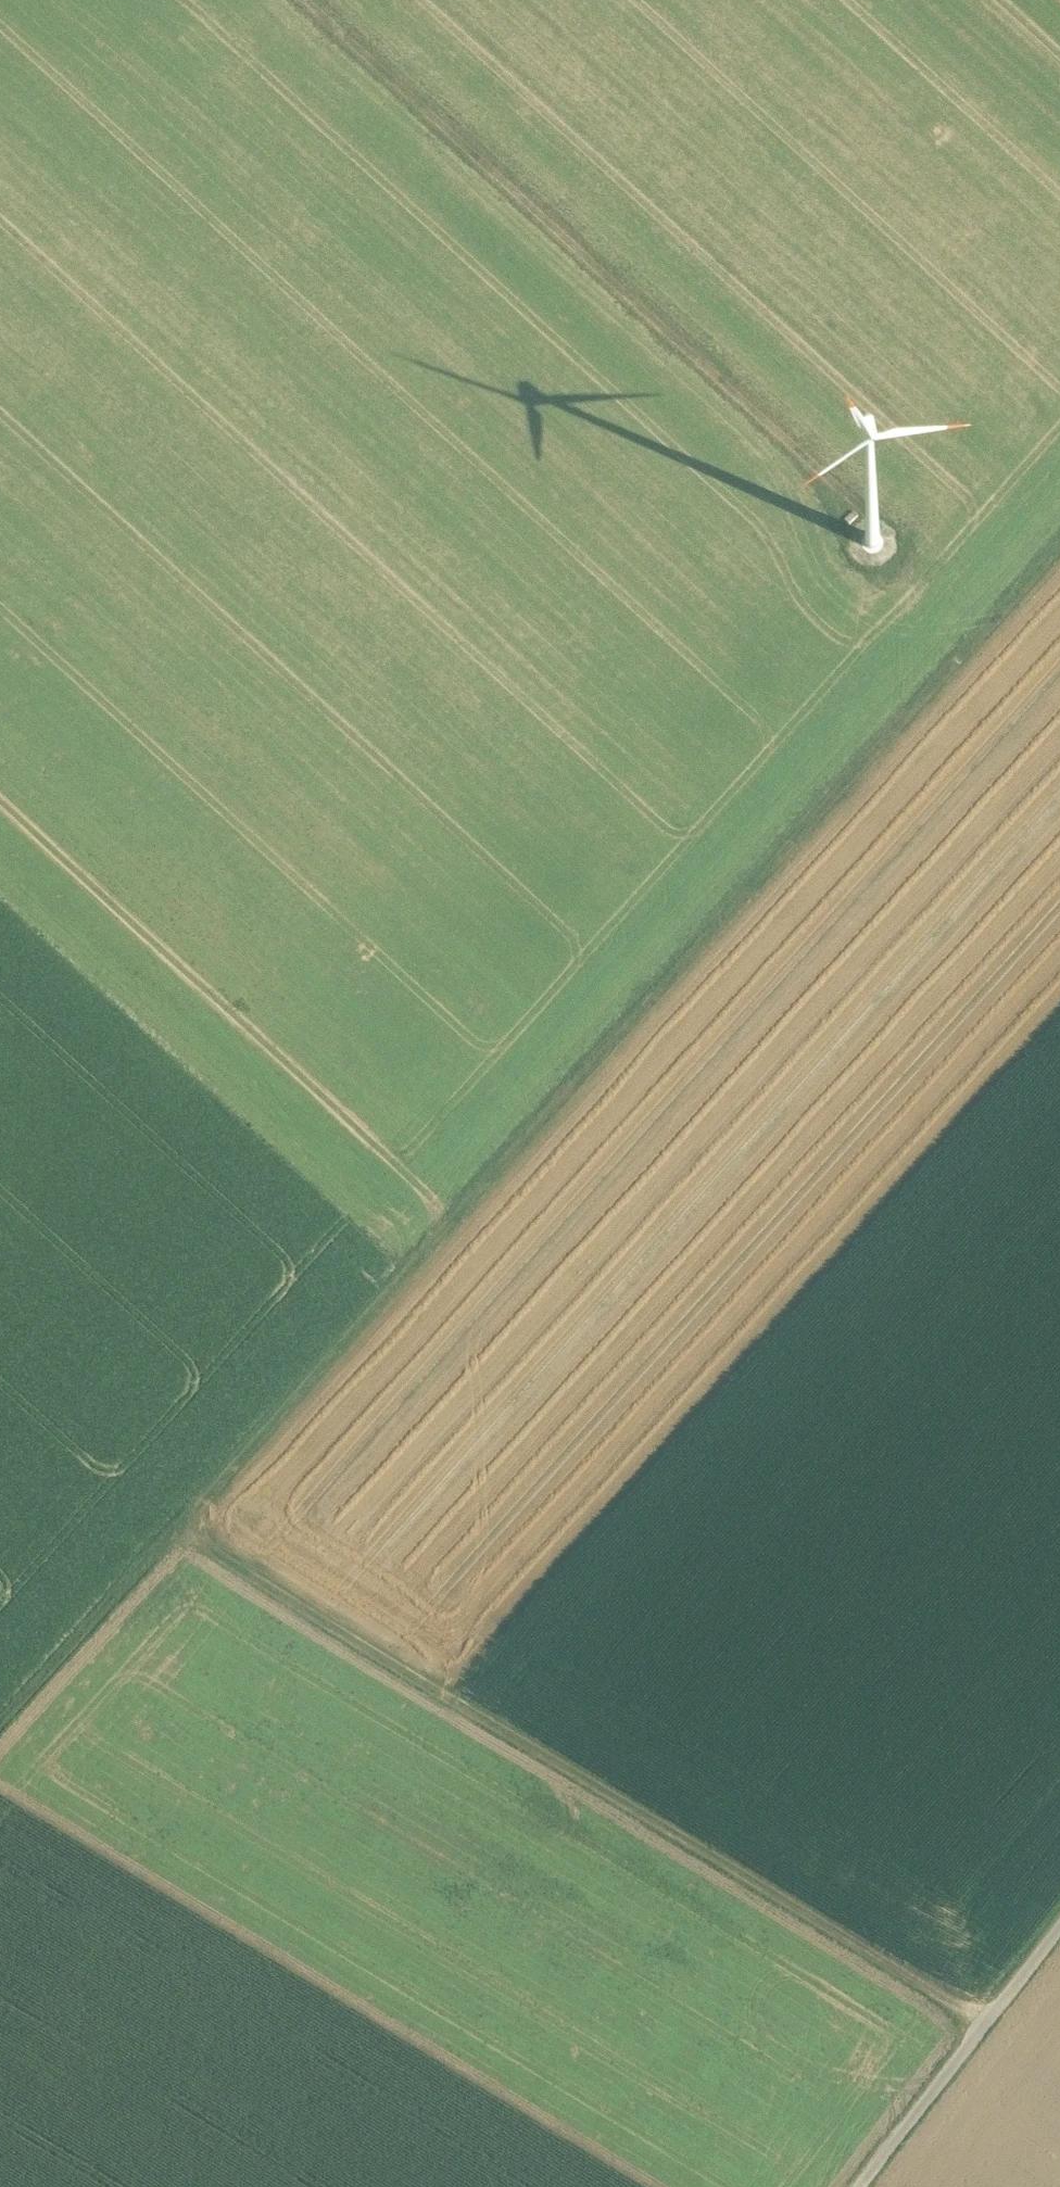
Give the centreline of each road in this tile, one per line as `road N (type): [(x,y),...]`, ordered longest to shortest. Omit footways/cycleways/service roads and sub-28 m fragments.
road 1 (track): [(181,1539),(370,1316),(1059,554)]
road 2 (track): [(986,2022),(181,1539)]
road 3 (track): [(876,524),(306,0)]
road 4 (track): [(1059,1926),(860,2186)]
road 5 (track): [(0,1736),(181,1539)]

